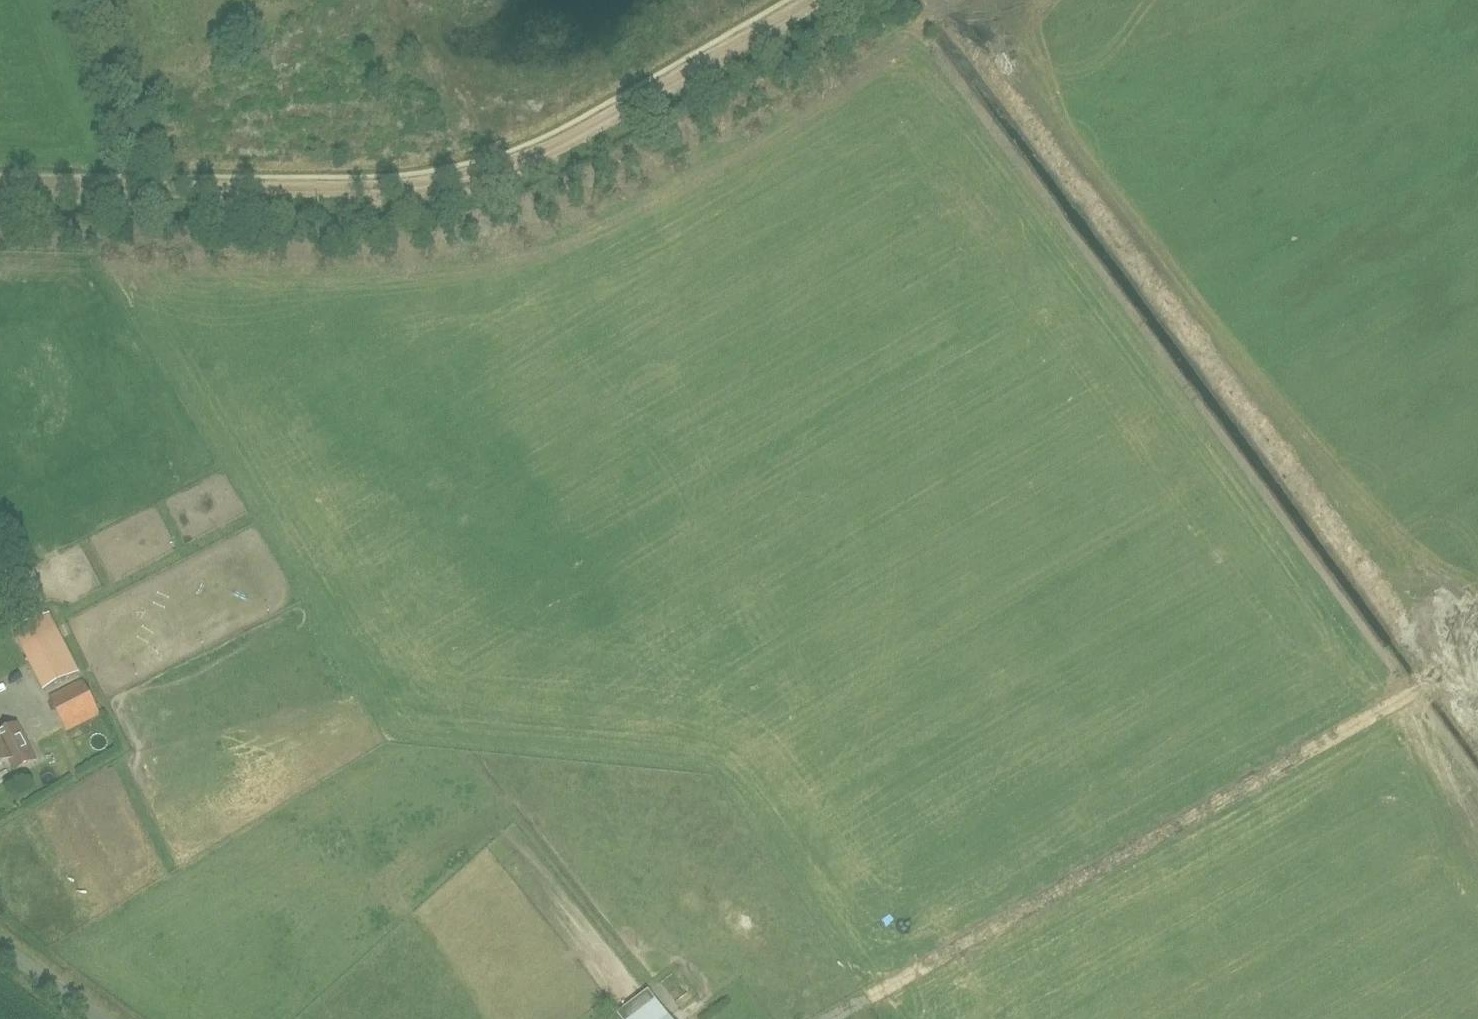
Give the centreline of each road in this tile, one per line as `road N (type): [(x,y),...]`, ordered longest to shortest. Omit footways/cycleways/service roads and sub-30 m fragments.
road 1 (track): [(816,0),(581,133),(439,181),(308,190),(0,186)]
road 2 (track): [(829,1018),(1441,671)]
road 3 (unclassified): [(115,1018),(0,939)]

